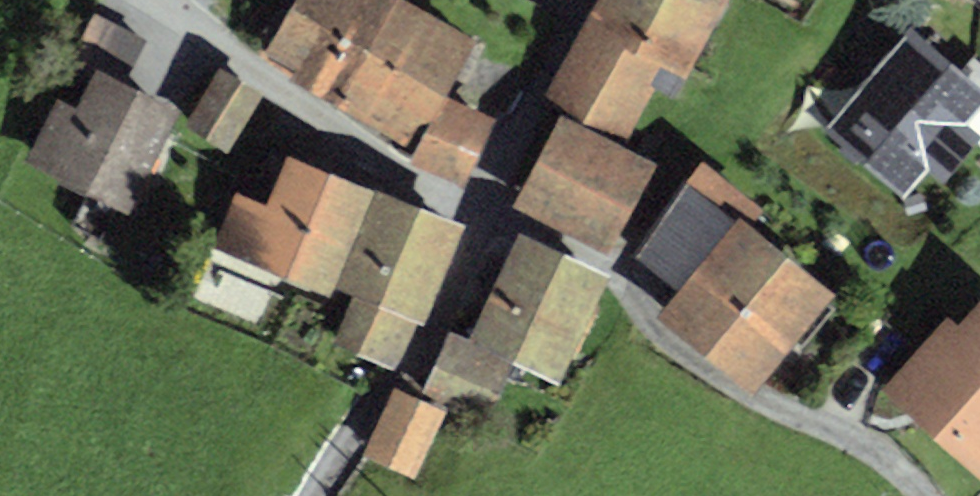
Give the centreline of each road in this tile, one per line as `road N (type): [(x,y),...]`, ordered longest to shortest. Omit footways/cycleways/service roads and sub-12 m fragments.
road 1 (residential): [(150,0),(380,165),(483,214)]
road 2 (unclassified): [(320,495),(397,384),(483,214)]
road 3 (unclassified): [(483,214),(597,0)]

